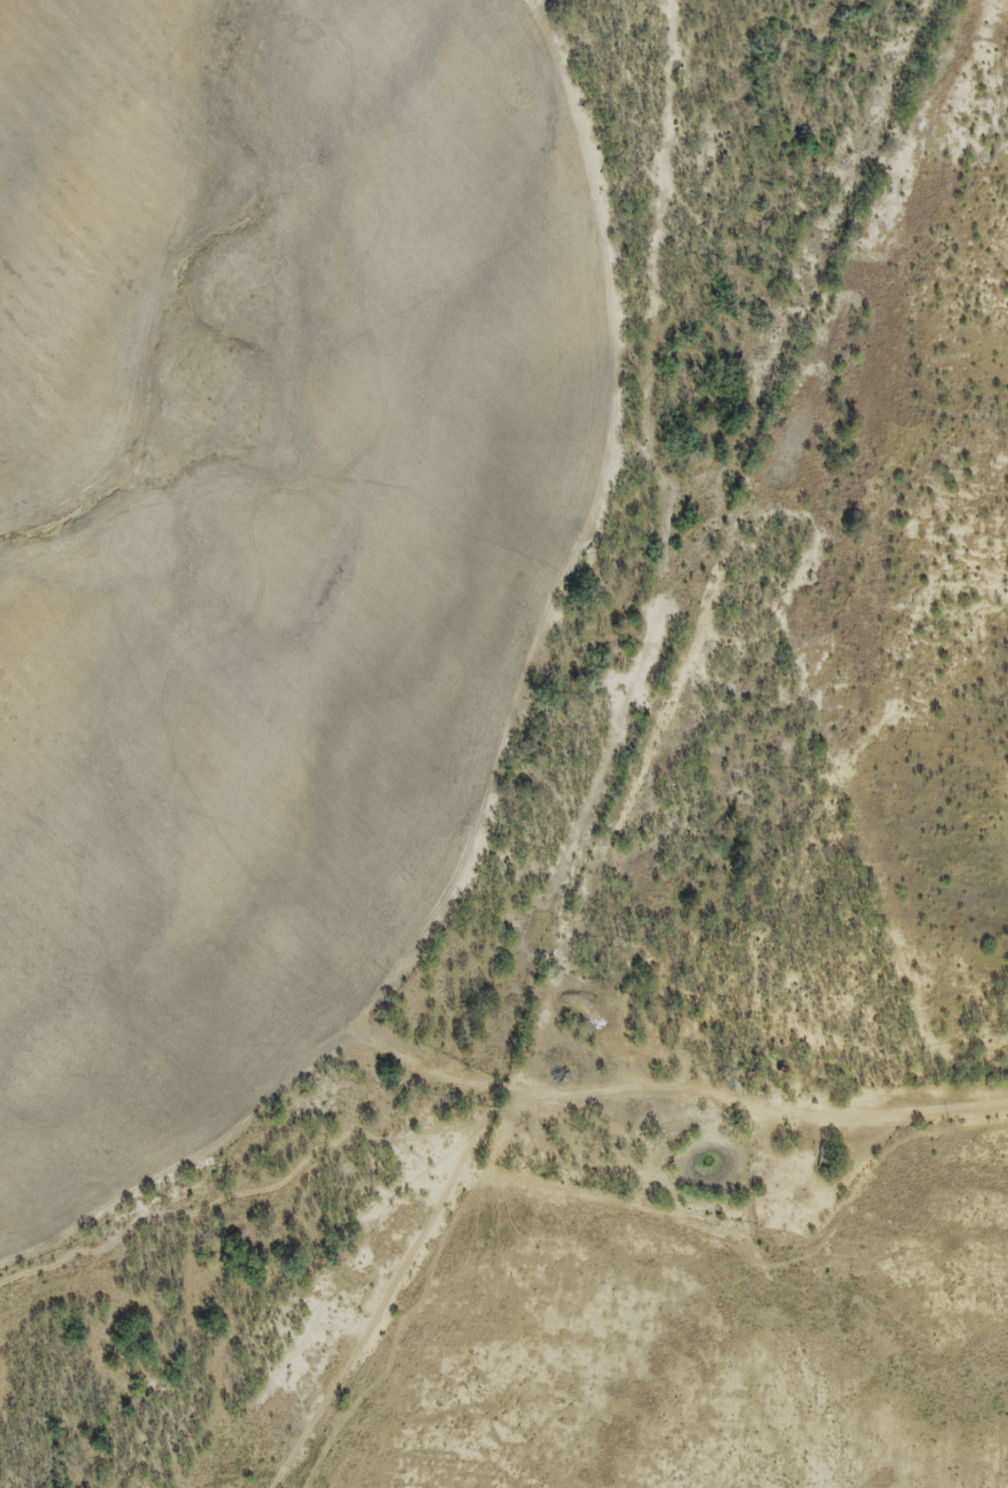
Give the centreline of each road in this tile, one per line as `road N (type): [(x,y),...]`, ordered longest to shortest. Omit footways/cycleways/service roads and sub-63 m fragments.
road 1 (residential): [(1007,1105),(853,1121),(770,1086),(707,1018),(673,954),(624,910),(610,871),(722,598)]

